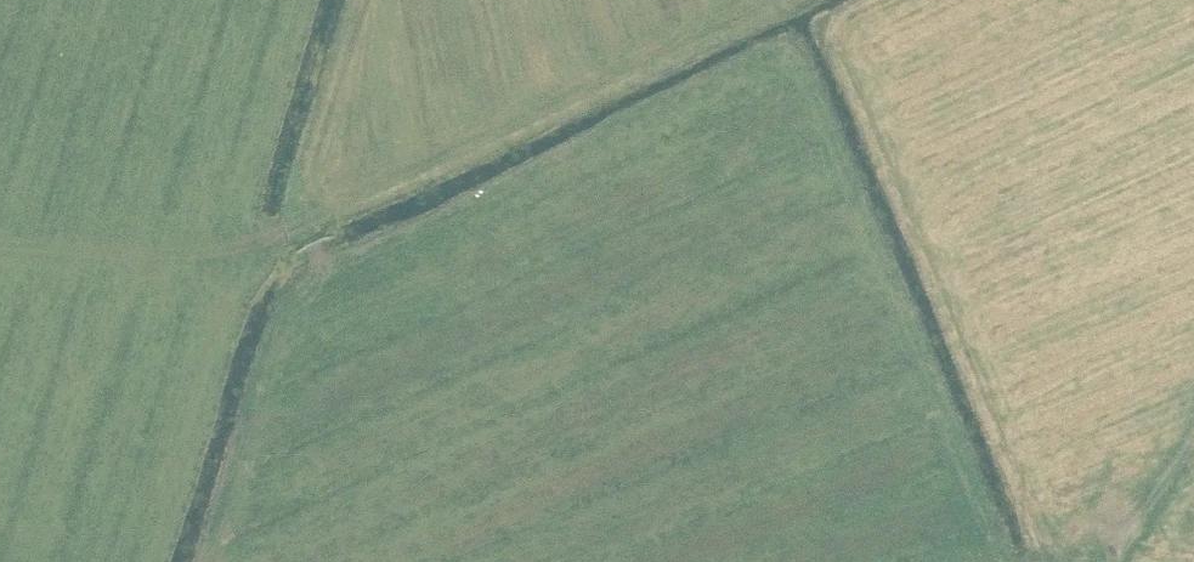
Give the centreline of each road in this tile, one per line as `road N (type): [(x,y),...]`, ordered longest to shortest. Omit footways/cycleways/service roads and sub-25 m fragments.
road 1 (track): [(1120,561),(1193,436)]

